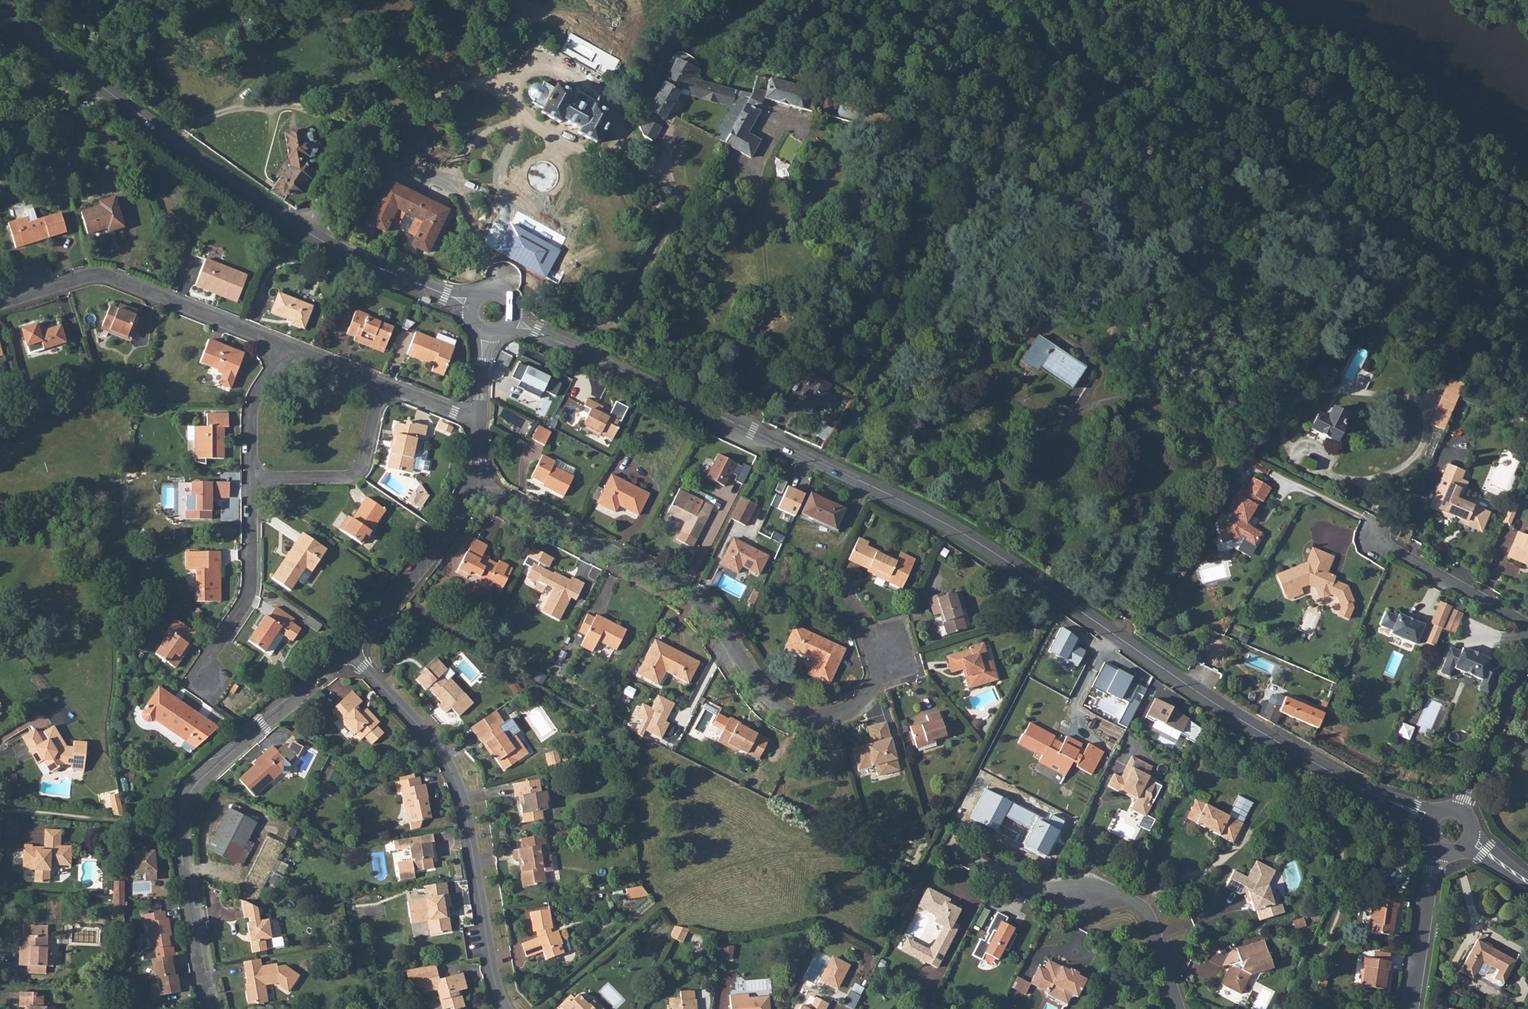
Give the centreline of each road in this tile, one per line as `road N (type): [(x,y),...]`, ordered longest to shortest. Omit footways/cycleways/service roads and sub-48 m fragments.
road 1 (tertiary): [(510,320),(966,535),(1266,736),(1431,821)]
road 2 (tertiary): [(0,15),(283,219),(356,258),(475,305)]
road 3 (residential): [(471,485),(690,593),(783,708),(822,718),(856,705),(889,646)]
road 4 (residential): [(345,647),(184,804),(180,848),(209,1008)]
road 5 (residential): [(345,647),(425,731),(453,774),(506,1008)]
road 6 (residential): [(948,846),(1033,892),(1083,886),(1143,907),(1179,1008)]
road 7 (residential): [(285,344),(99,274),(0,304)]
road 8 (residential): [(210,686),(210,656),(251,582),(251,479)]
road 9 (residential): [(471,485),(442,544),(345,647)]
road 10 (residential): [(251,479),(355,473),(385,384)]
road 11 (residential): [(1459,811),(1527,657)]
road 12 (residential): [(1527,628),(1383,544)]
road 13 (residential): [(1440,850),(1410,1008)]
road 14 (residential): [(251,479),(252,405),(285,344)]

